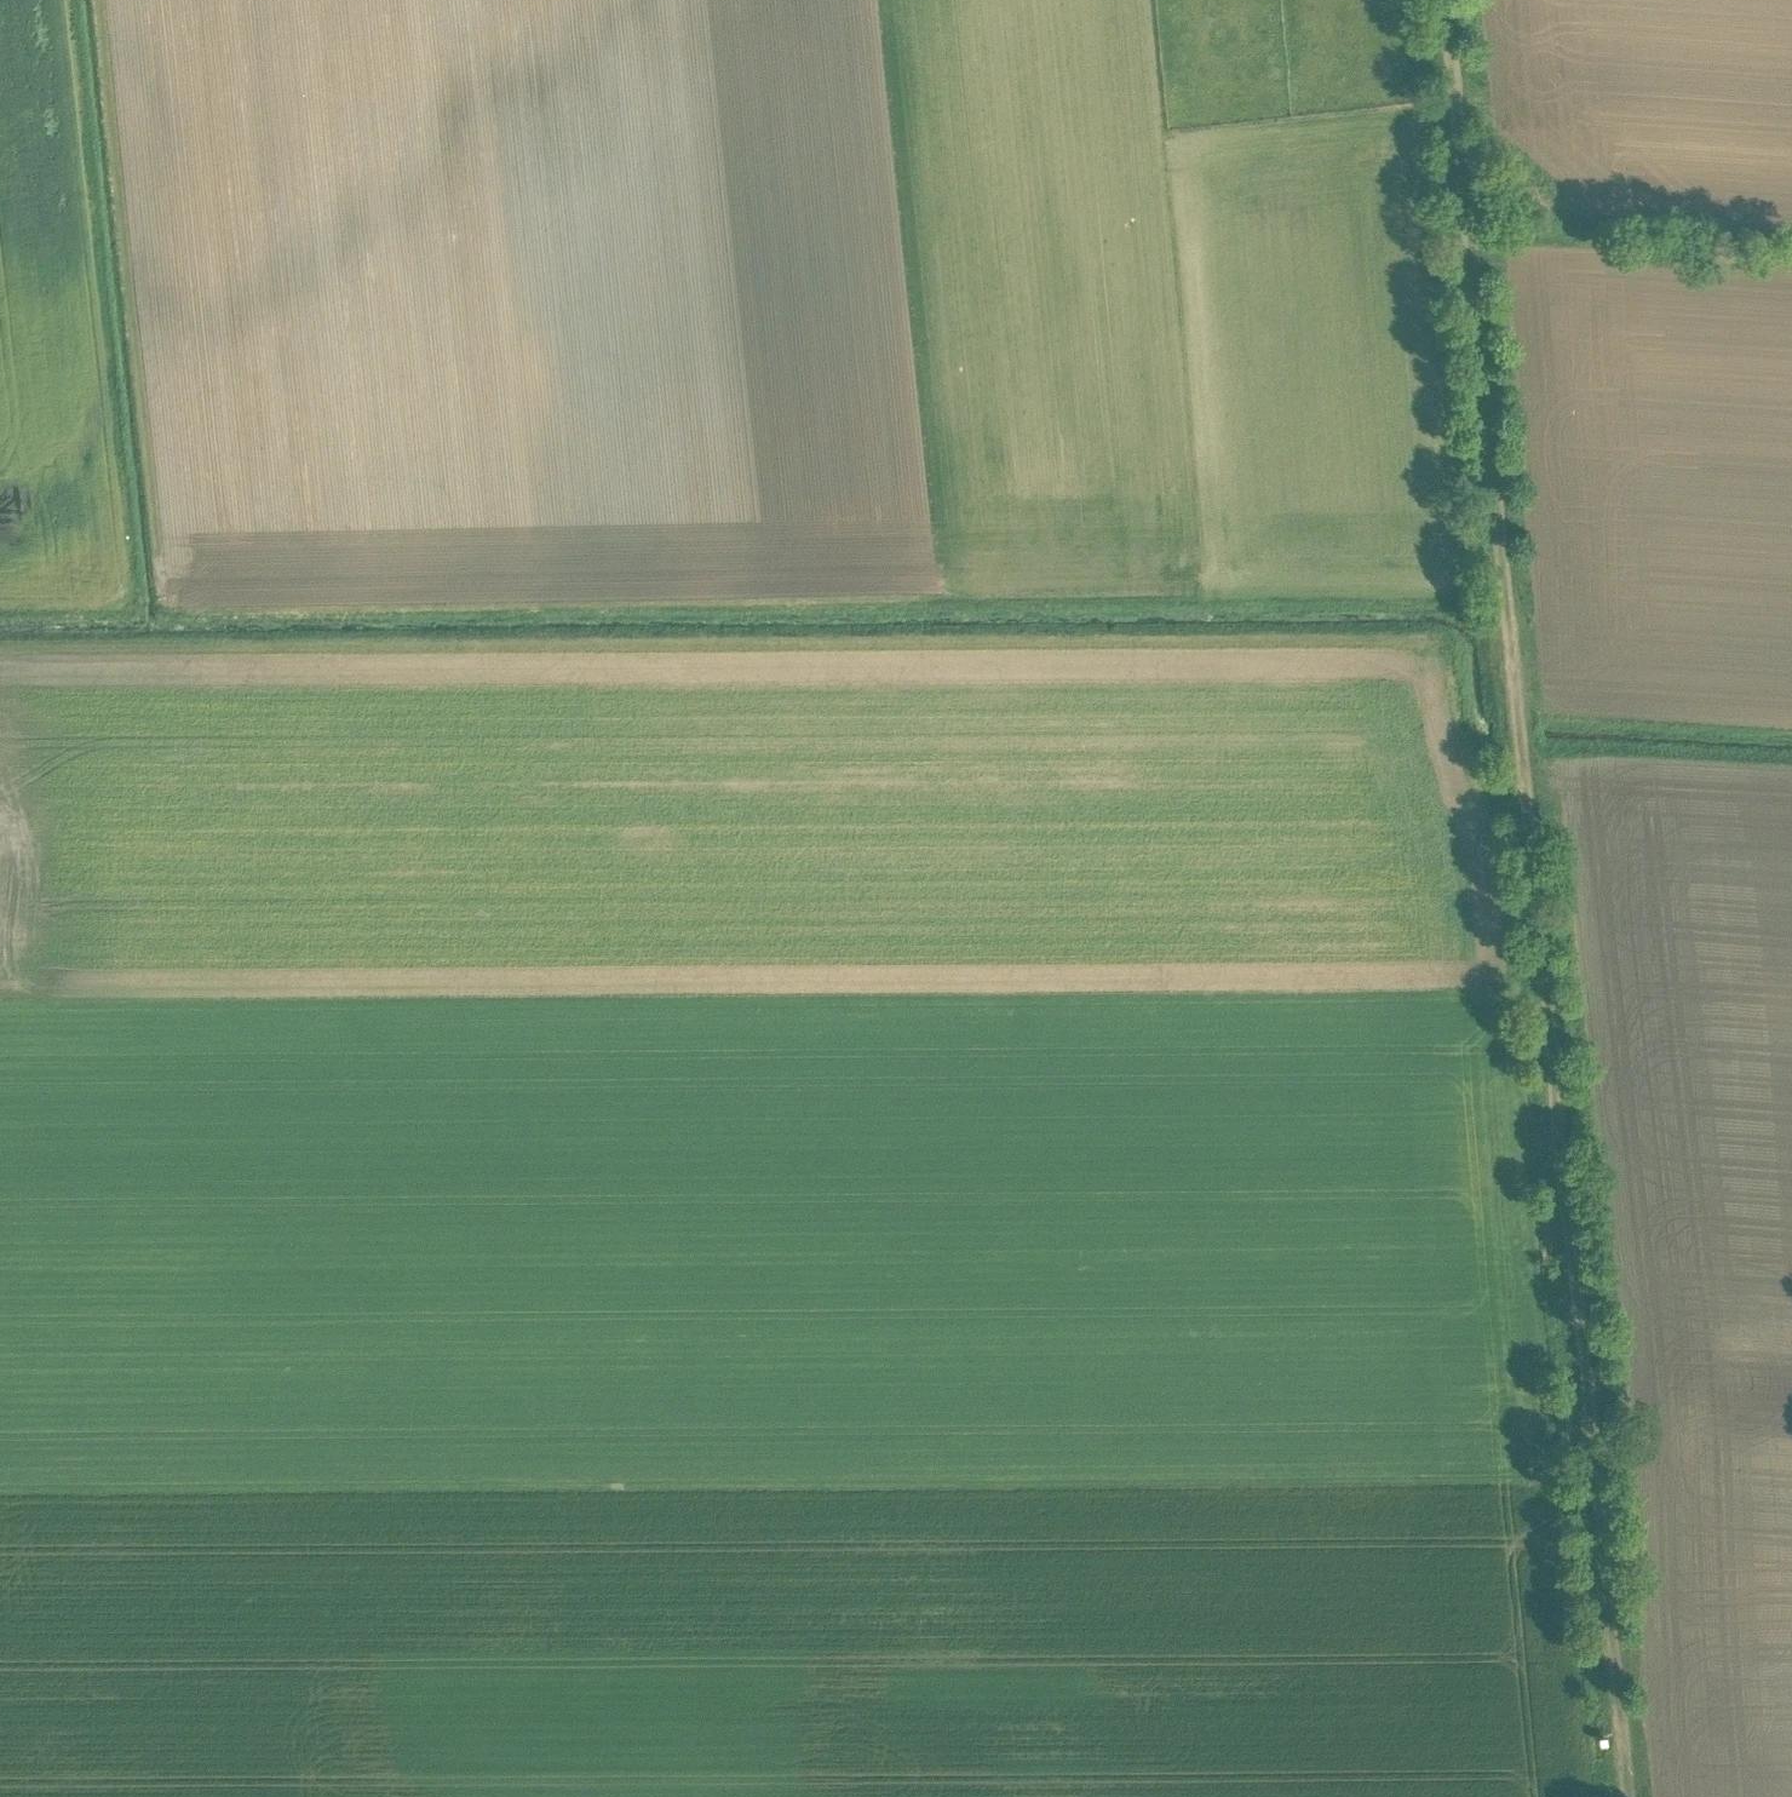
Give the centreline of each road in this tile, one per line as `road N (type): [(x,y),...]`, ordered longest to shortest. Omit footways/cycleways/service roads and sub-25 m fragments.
road 1 (track): [(1445,0),(1620,1796)]

